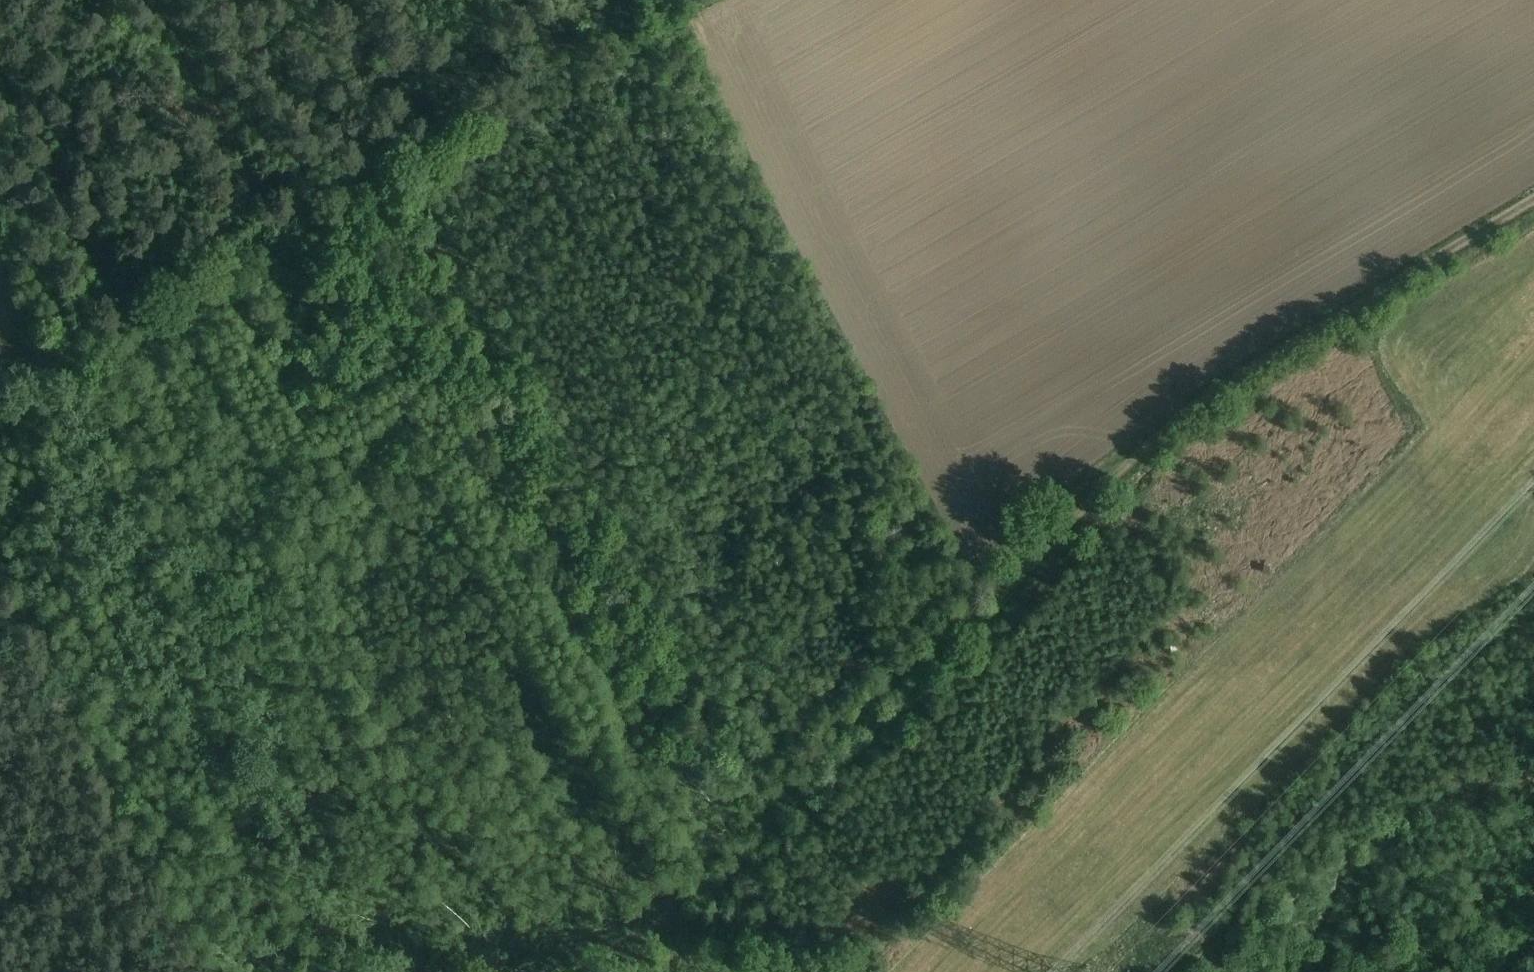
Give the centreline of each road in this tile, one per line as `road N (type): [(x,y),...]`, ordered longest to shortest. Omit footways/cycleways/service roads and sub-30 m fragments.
road 1 (track): [(532,971),(718,871),(858,737),(981,593),(1184,391),(1533,177)]

